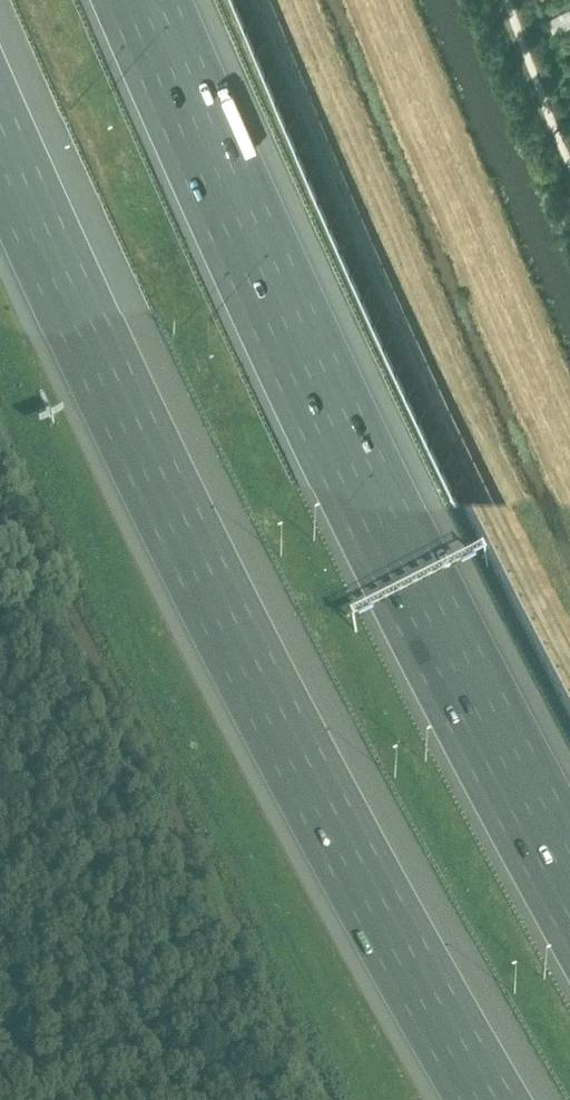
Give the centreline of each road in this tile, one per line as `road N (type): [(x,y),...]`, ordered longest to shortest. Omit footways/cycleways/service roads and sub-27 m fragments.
road 1 (motorway): [(0,140),(299,761),(488,1099)]
road 2 (motorway): [(569,870),(365,475),(151,0)]

